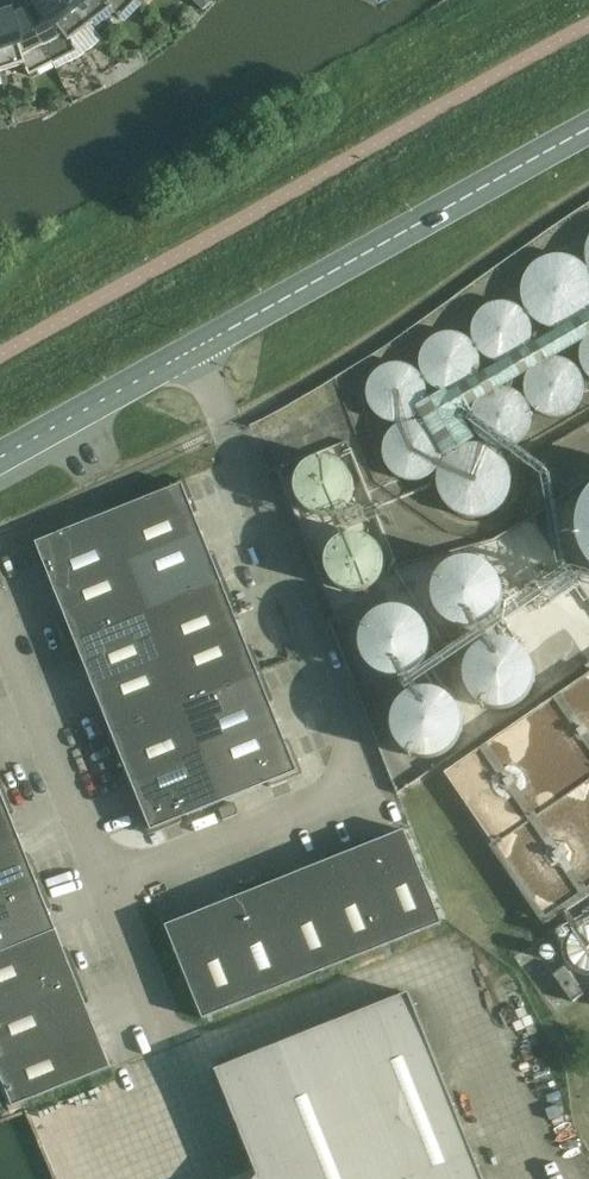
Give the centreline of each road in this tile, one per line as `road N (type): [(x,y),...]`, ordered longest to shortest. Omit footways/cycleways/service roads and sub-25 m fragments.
road 1 (unclassified): [(105,895),(365,790),(195,348)]
road 2 (secondary): [(195,348),(588,128)]
road 3 (unclassified): [(0,619),(105,895)]
road 4 (secondary): [(0,457),(195,348)]
road 5 (unclassified): [(105,895),(161,1040)]

